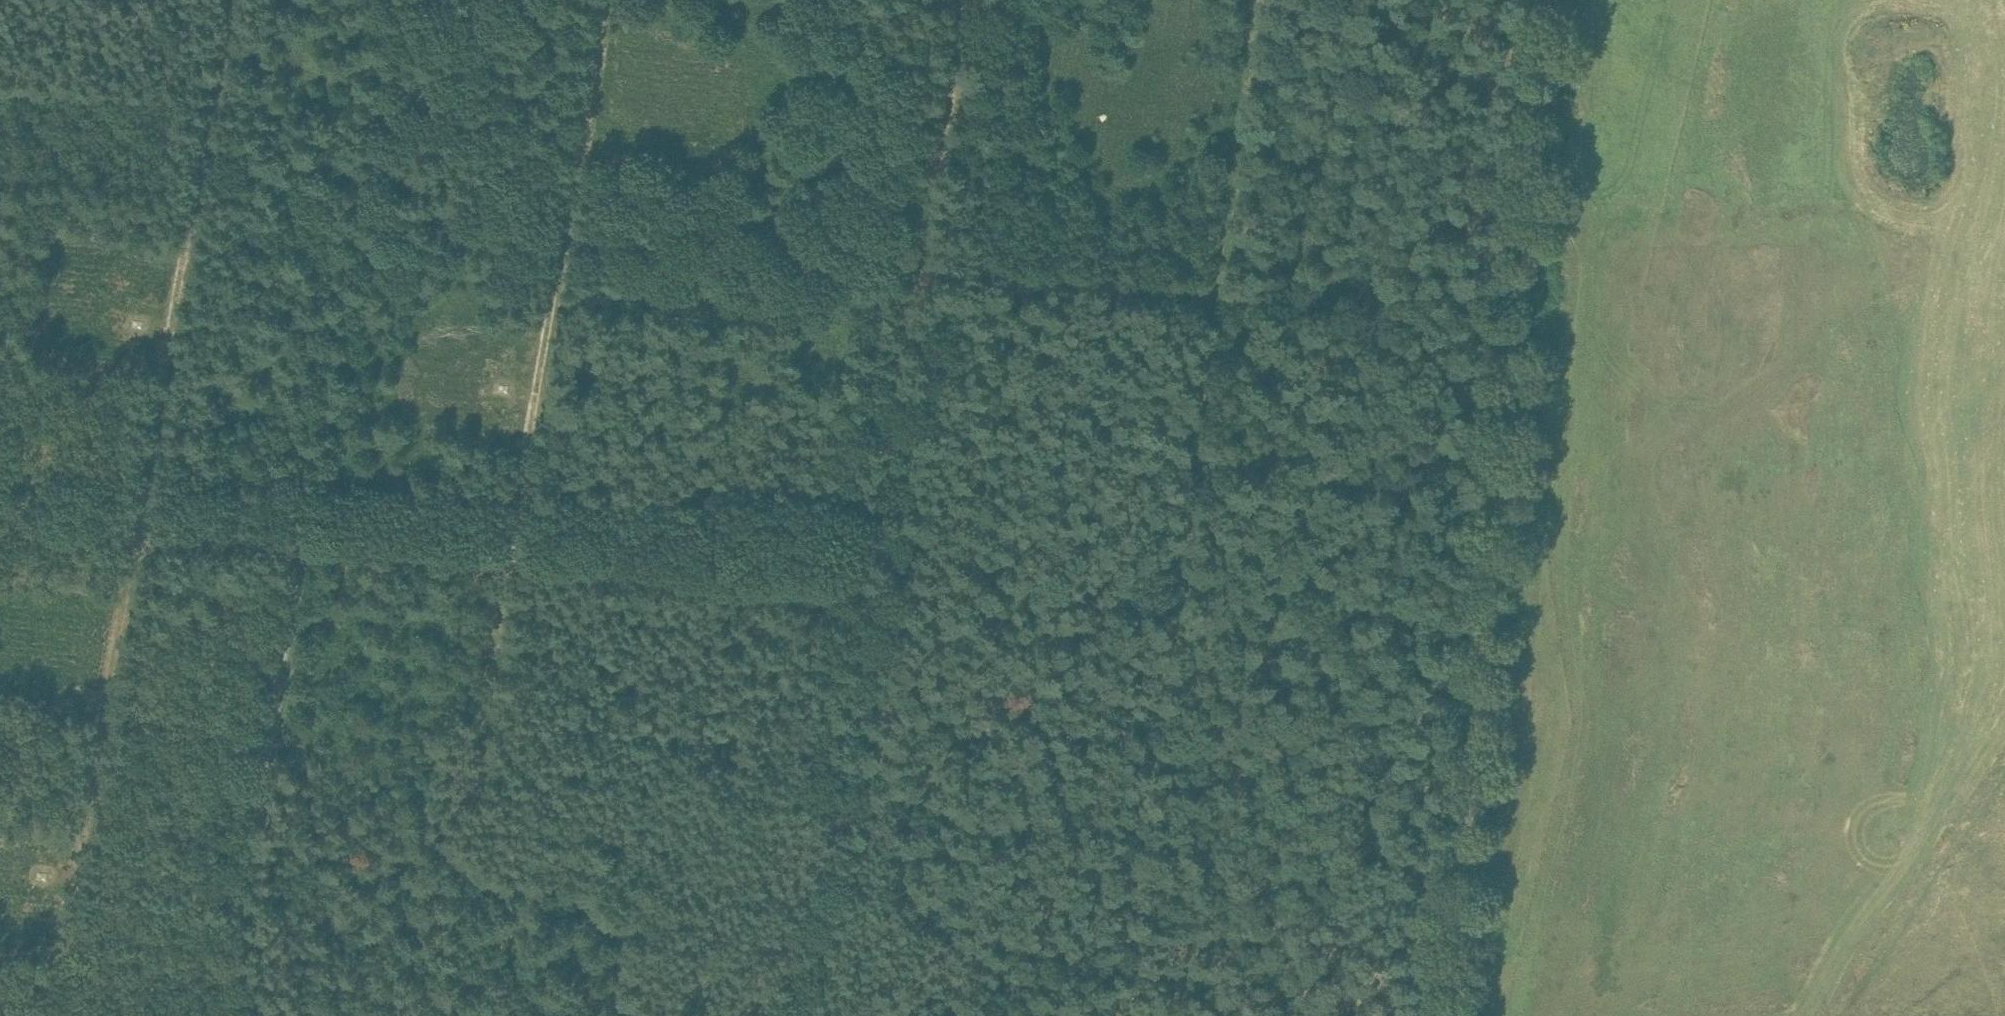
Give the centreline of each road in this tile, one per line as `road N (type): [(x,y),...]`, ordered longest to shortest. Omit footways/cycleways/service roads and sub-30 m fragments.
road 1 (track): [(1550,0),(1450,1015)]

